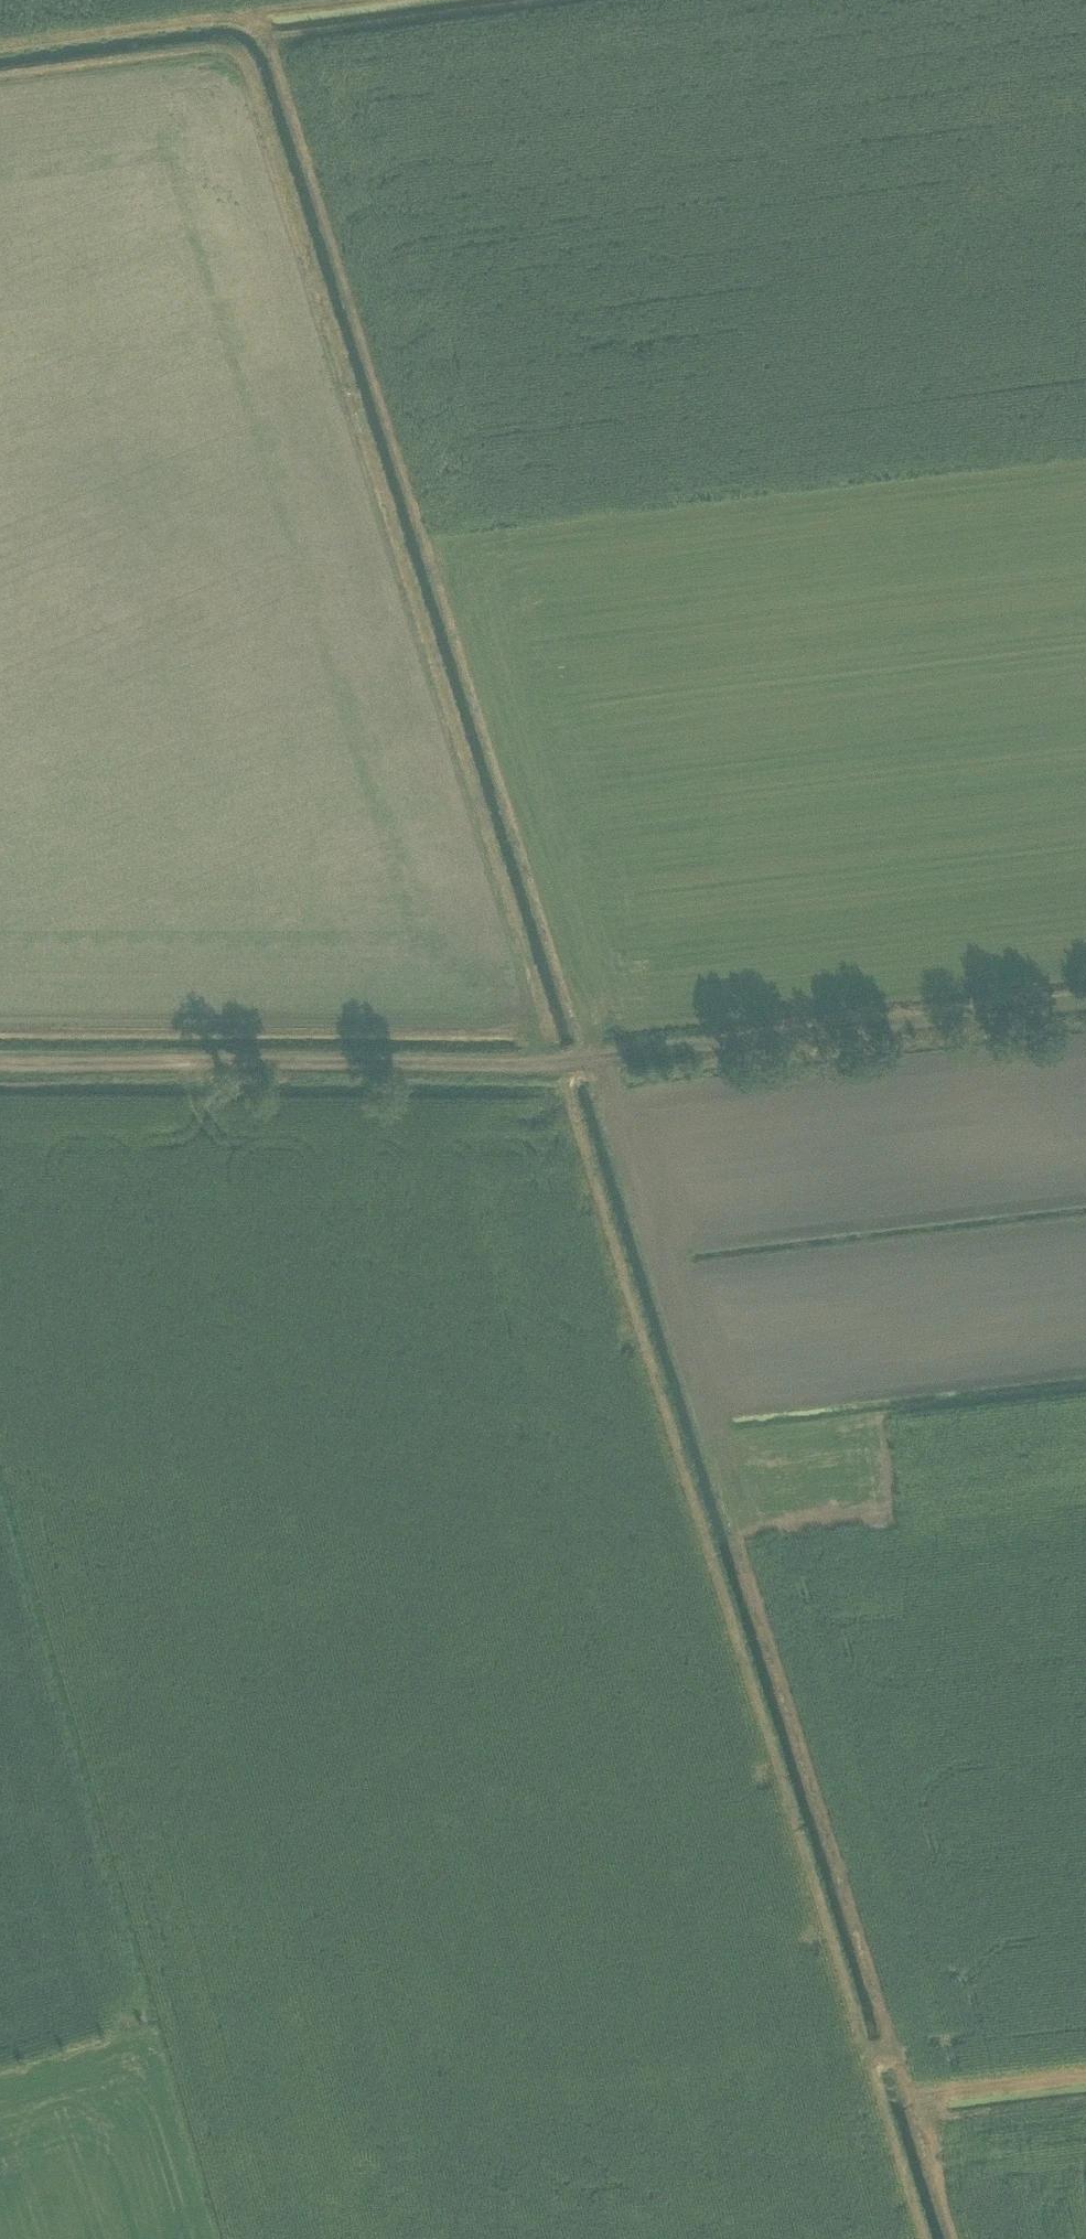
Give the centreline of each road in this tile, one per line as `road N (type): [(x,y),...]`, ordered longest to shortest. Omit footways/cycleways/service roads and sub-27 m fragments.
road 1 (track): [(1085,1009),(568,1070),(0,1074)]

